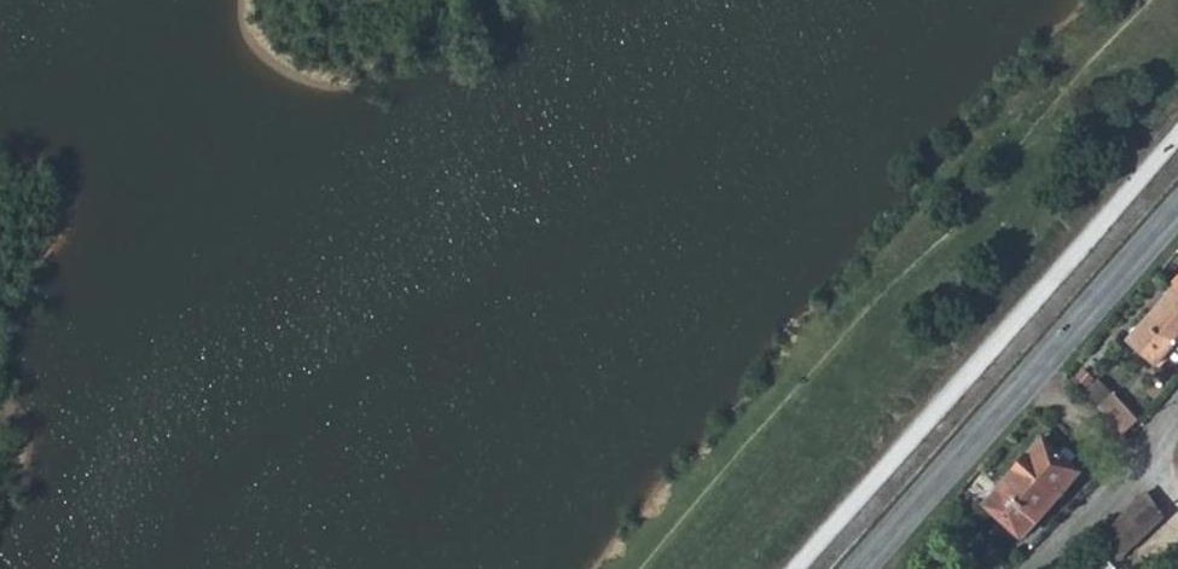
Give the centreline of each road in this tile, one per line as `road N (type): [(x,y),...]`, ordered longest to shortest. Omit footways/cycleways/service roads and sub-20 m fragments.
road 1 (secondary): [(1177,209),(859,568)]

